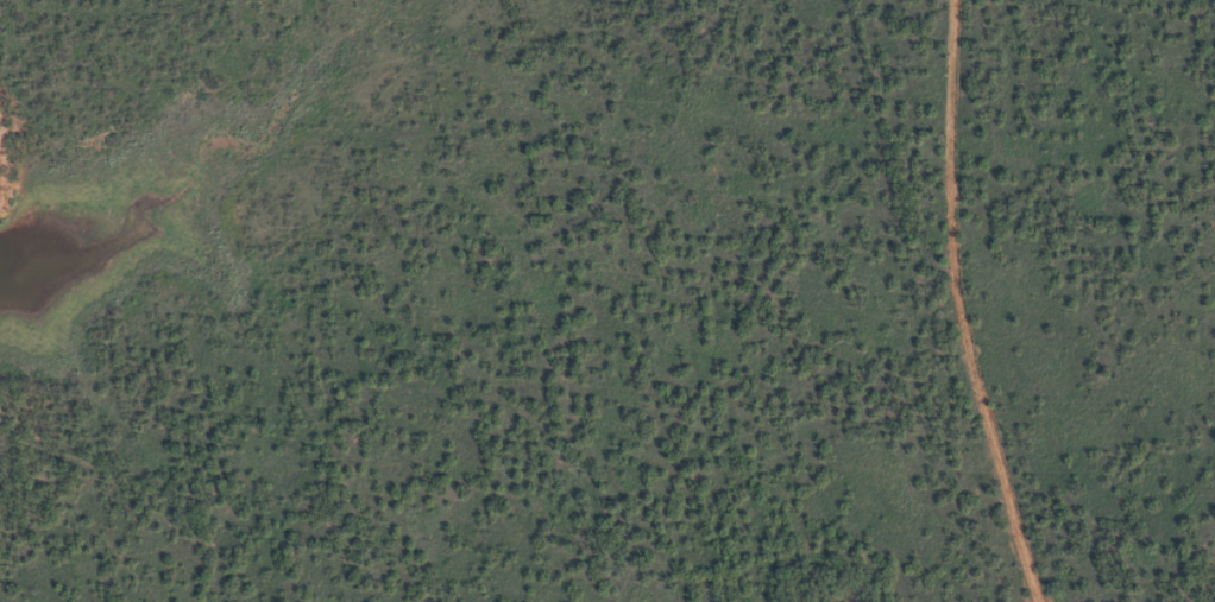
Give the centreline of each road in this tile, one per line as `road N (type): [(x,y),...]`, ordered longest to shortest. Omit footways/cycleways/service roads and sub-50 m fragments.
road 1 (residential): [(1044,601),(965,305),(970,0)]

